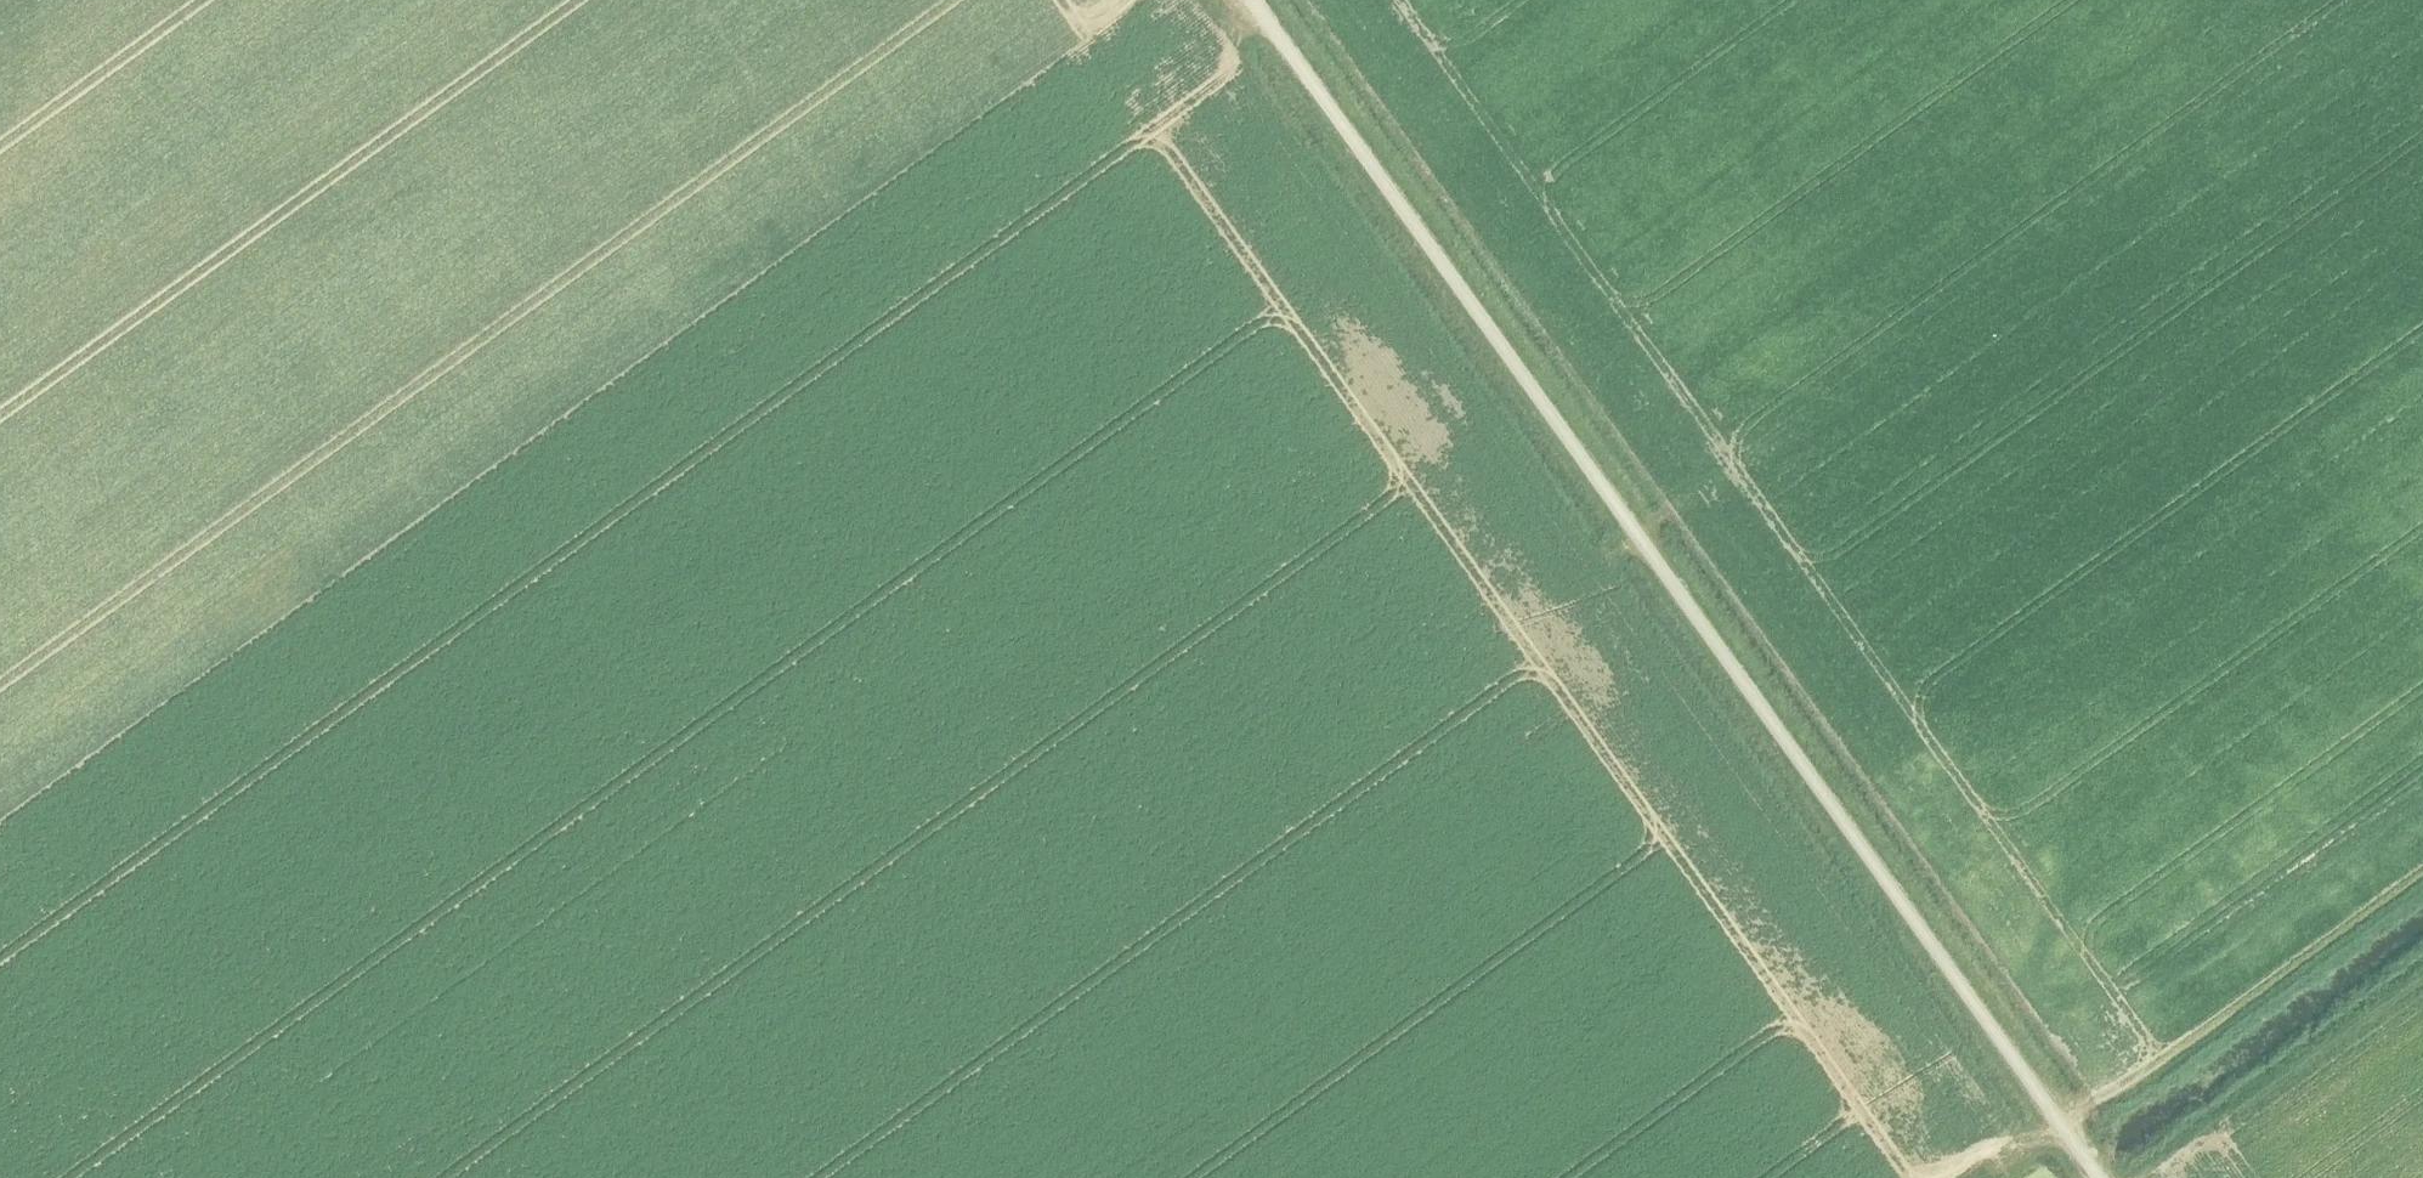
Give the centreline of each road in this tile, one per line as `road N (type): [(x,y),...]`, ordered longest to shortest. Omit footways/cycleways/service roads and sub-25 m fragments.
road 1 (unclassified): [(2096,1177),(1252,0)]

